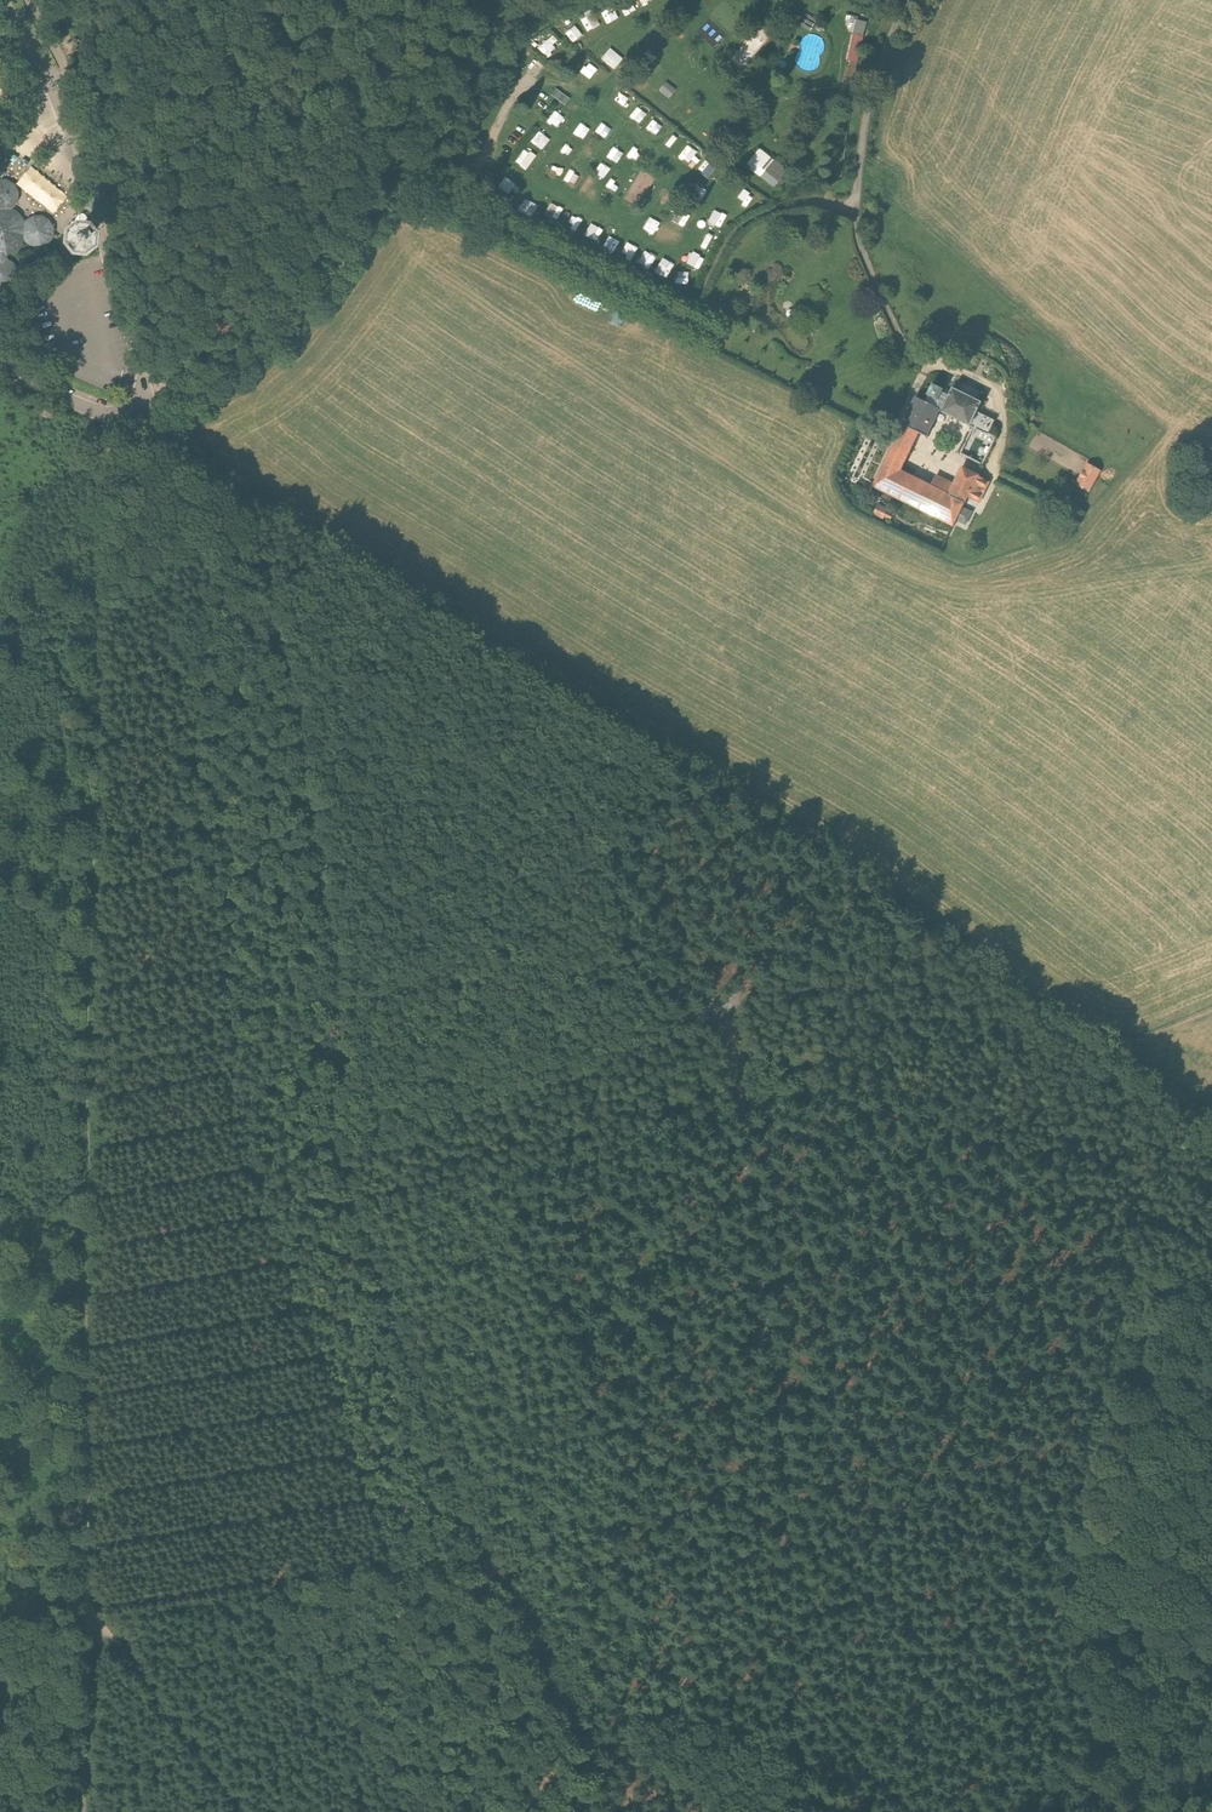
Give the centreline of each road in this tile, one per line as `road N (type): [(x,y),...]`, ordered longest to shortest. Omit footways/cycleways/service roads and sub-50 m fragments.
road 1 (track): [(255,543),(280,631),(335,952),(329,1108),(338,1176),(475,1547),(616,1811)]
road 2 (track): [(723,1014),(743,1112),(783,1503),(795,1700),(788,1811)]
road 3 (unclassified): [(29,0),(66,66),(88,201),(145,391),(133,411),(108,415),(0,368)]
road 4 (track): [(83,1811),(84,1387)]
road 5 (track): [(176,389),(224,375),(284,334),(410,164)]
road 6 (track): [(88,1607),(236,1811)]
road 7 (track): [(855,209),(803,201),(737,229),(677,333)]
road 8 (track): [(410,164),(500,33),(565,0)]
road 9 (track): [(143,402),(174,453),(255,543)]

